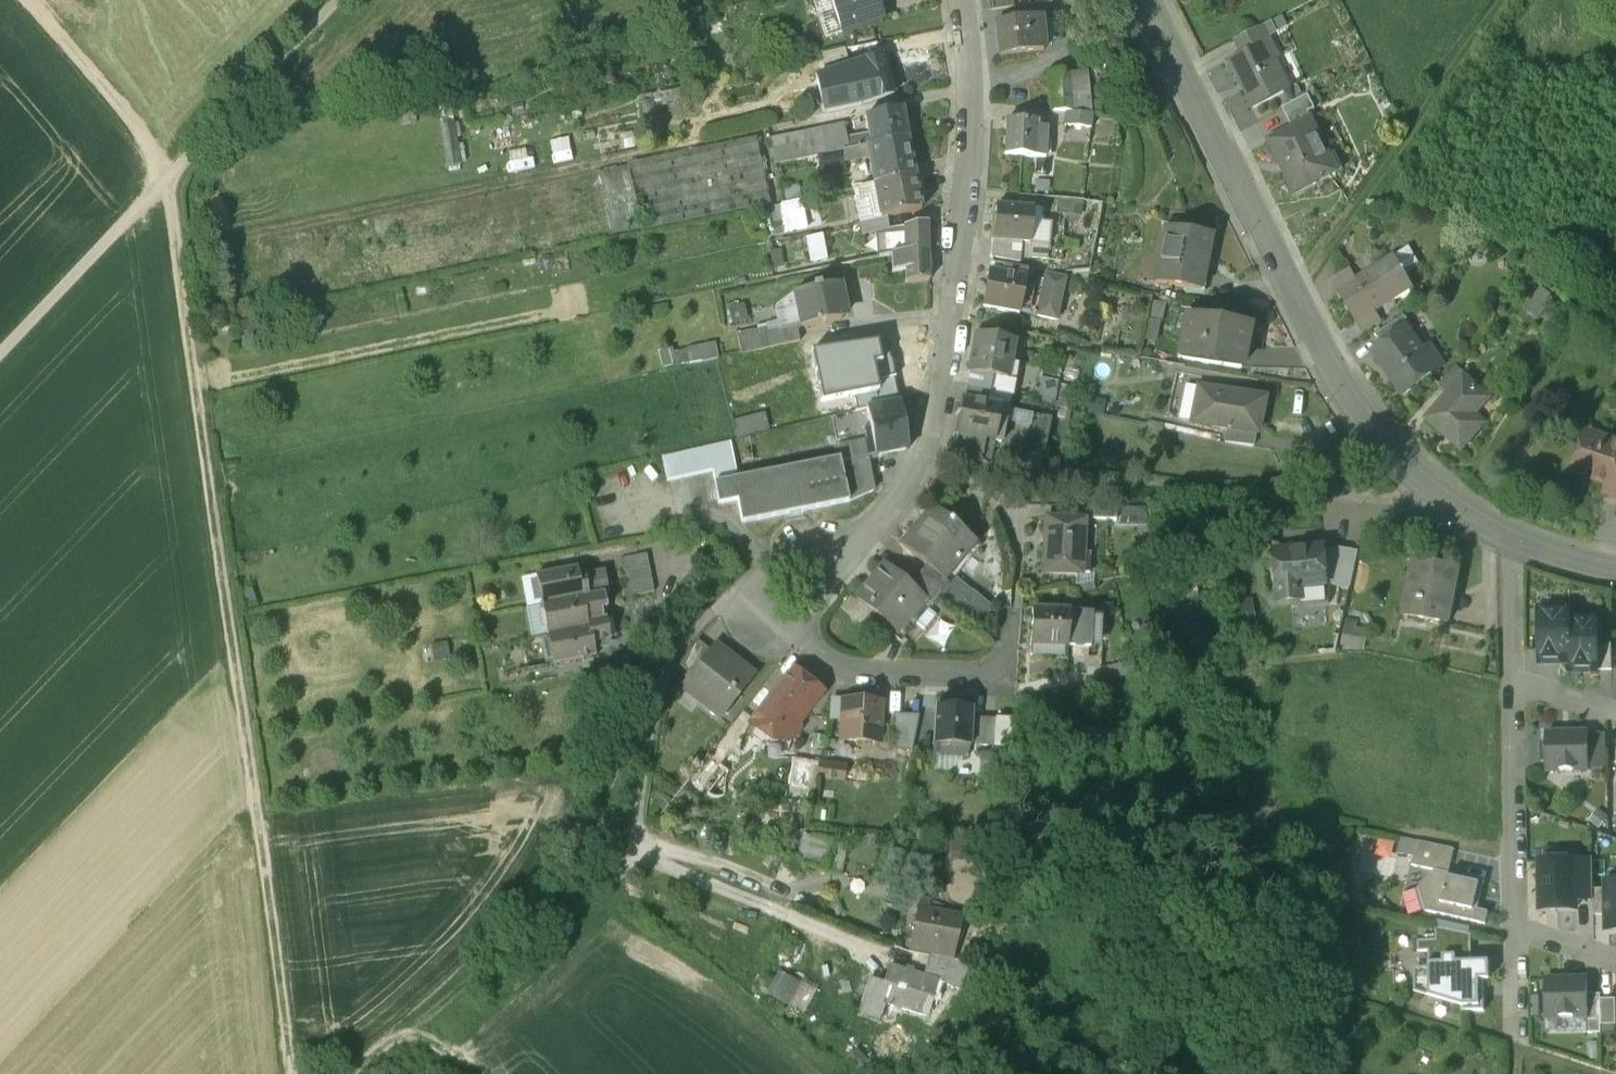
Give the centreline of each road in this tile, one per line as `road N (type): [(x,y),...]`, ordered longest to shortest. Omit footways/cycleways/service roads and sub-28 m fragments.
road 1 (track): [(30,0),(121,106),(166,180),(295,1073)]
road 2 (tertiary): [(1151,0),(1288,280),(1376,428),(1460,514),(1514,541)]
road 3 (residential): [(963,0),(971,109),(941,394),(931,441),(865,540)]
road 4 (track): [(341,0),(59,286),(0,360)]
road 5 (track): [(353,1073),(479,975),(558,893),(625,738),(648,720)]
road 6 (track): [(1288,280),(1307,271),(1507,0)]
road 7 (residential): [(799,638),(867,671),(1004,673),(1011,605)]
road 8 (residential): [(1511,680),(1515,932)]
road 9 (residential): [(865,540),(843,535),(785,556),(738,602),(799,638)]
road 10 (residential): [(1514,541),(1511,680)]
road 11 (residential): [(1515,932),(1517,1052)]

